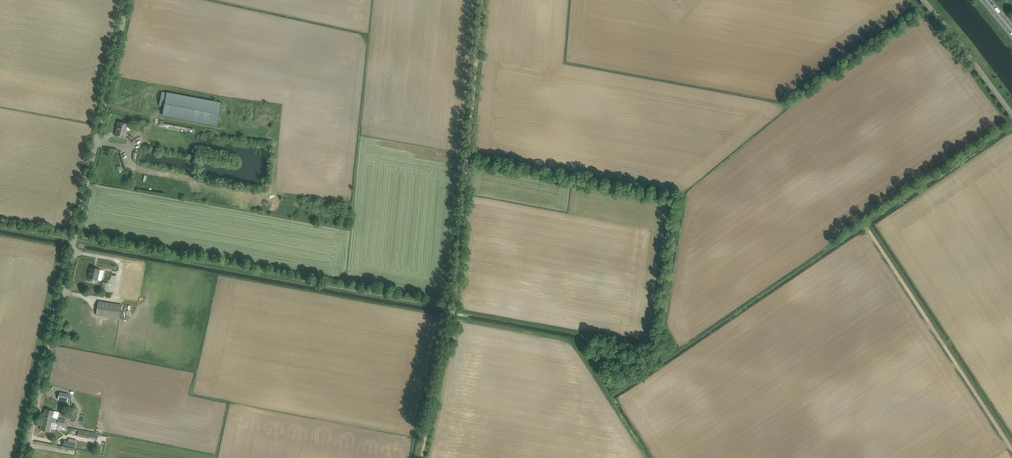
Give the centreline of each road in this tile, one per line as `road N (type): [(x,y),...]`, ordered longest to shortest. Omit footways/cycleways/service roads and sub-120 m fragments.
road 1 (unclassified): [(26,457),(128,0)]
road 2 (track): [(466,160),(452,313),(420,457)]
road 3 (track): [(479,0),(466,160)]
road 4 (unclassified): [(1011,118),(922,0)]

